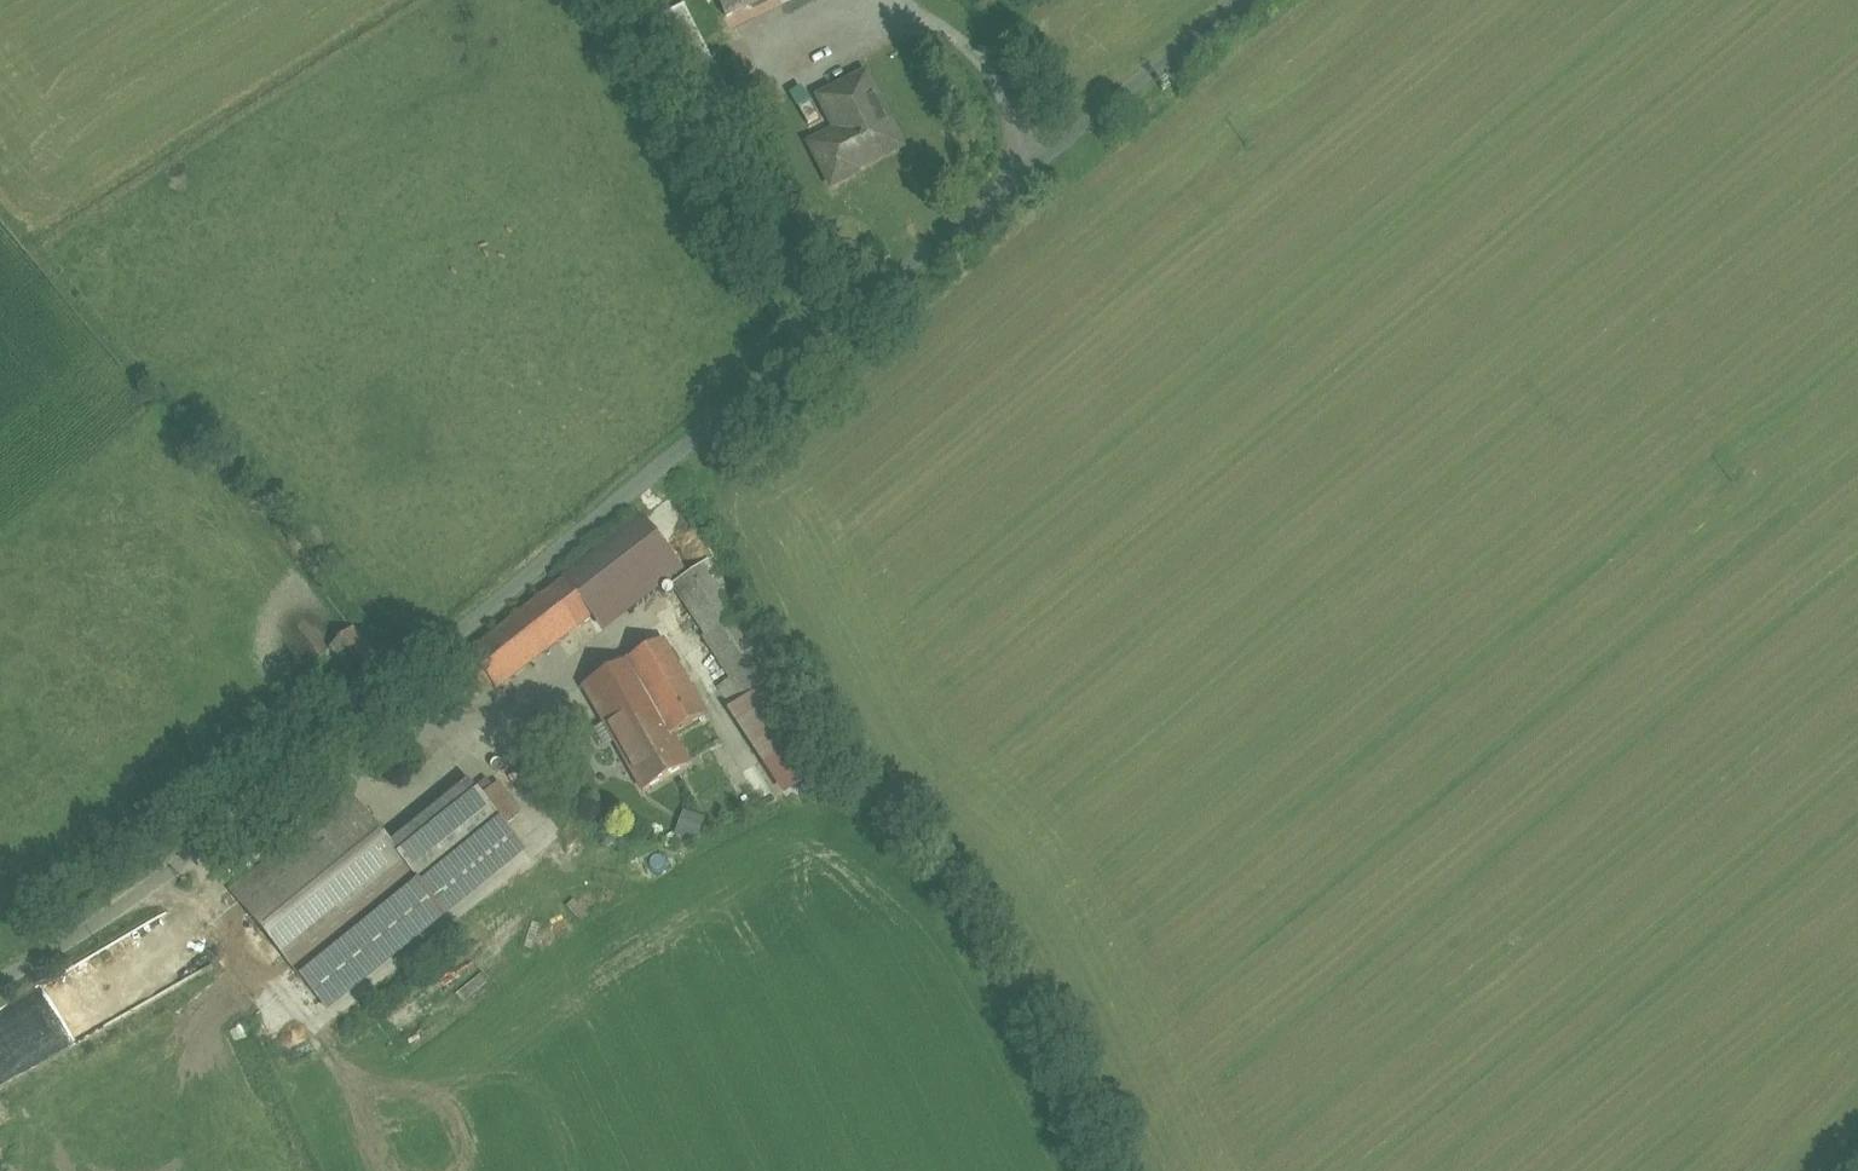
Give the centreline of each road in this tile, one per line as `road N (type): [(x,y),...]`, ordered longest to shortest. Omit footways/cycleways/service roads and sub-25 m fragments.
road 1 (track): [(1233,0),(151,896),(0,980)]
road 2 (unclassified): [(1023,170),(1011,114),(965,38),(910,0)]

